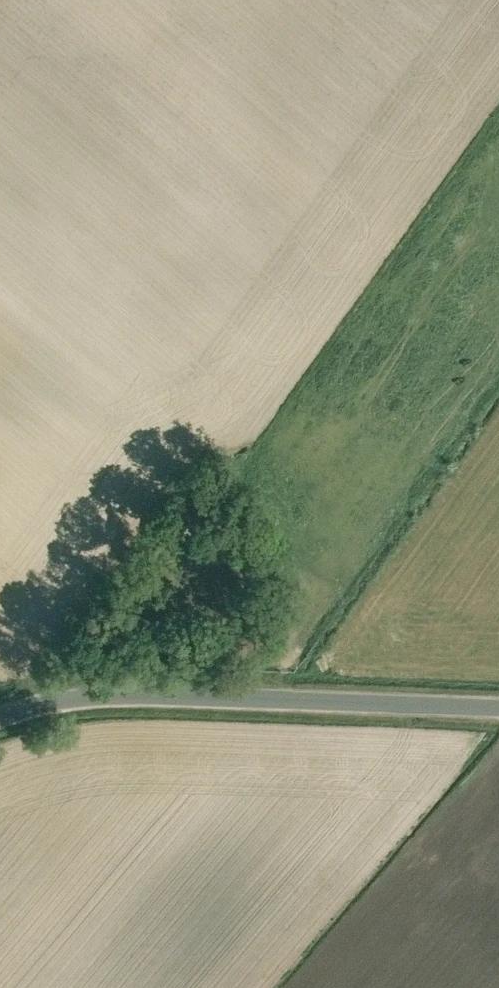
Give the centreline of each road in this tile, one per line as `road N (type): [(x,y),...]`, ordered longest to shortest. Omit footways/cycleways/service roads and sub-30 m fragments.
road 1 (unclassified): [(0,722),(107,697),(498,709)]

